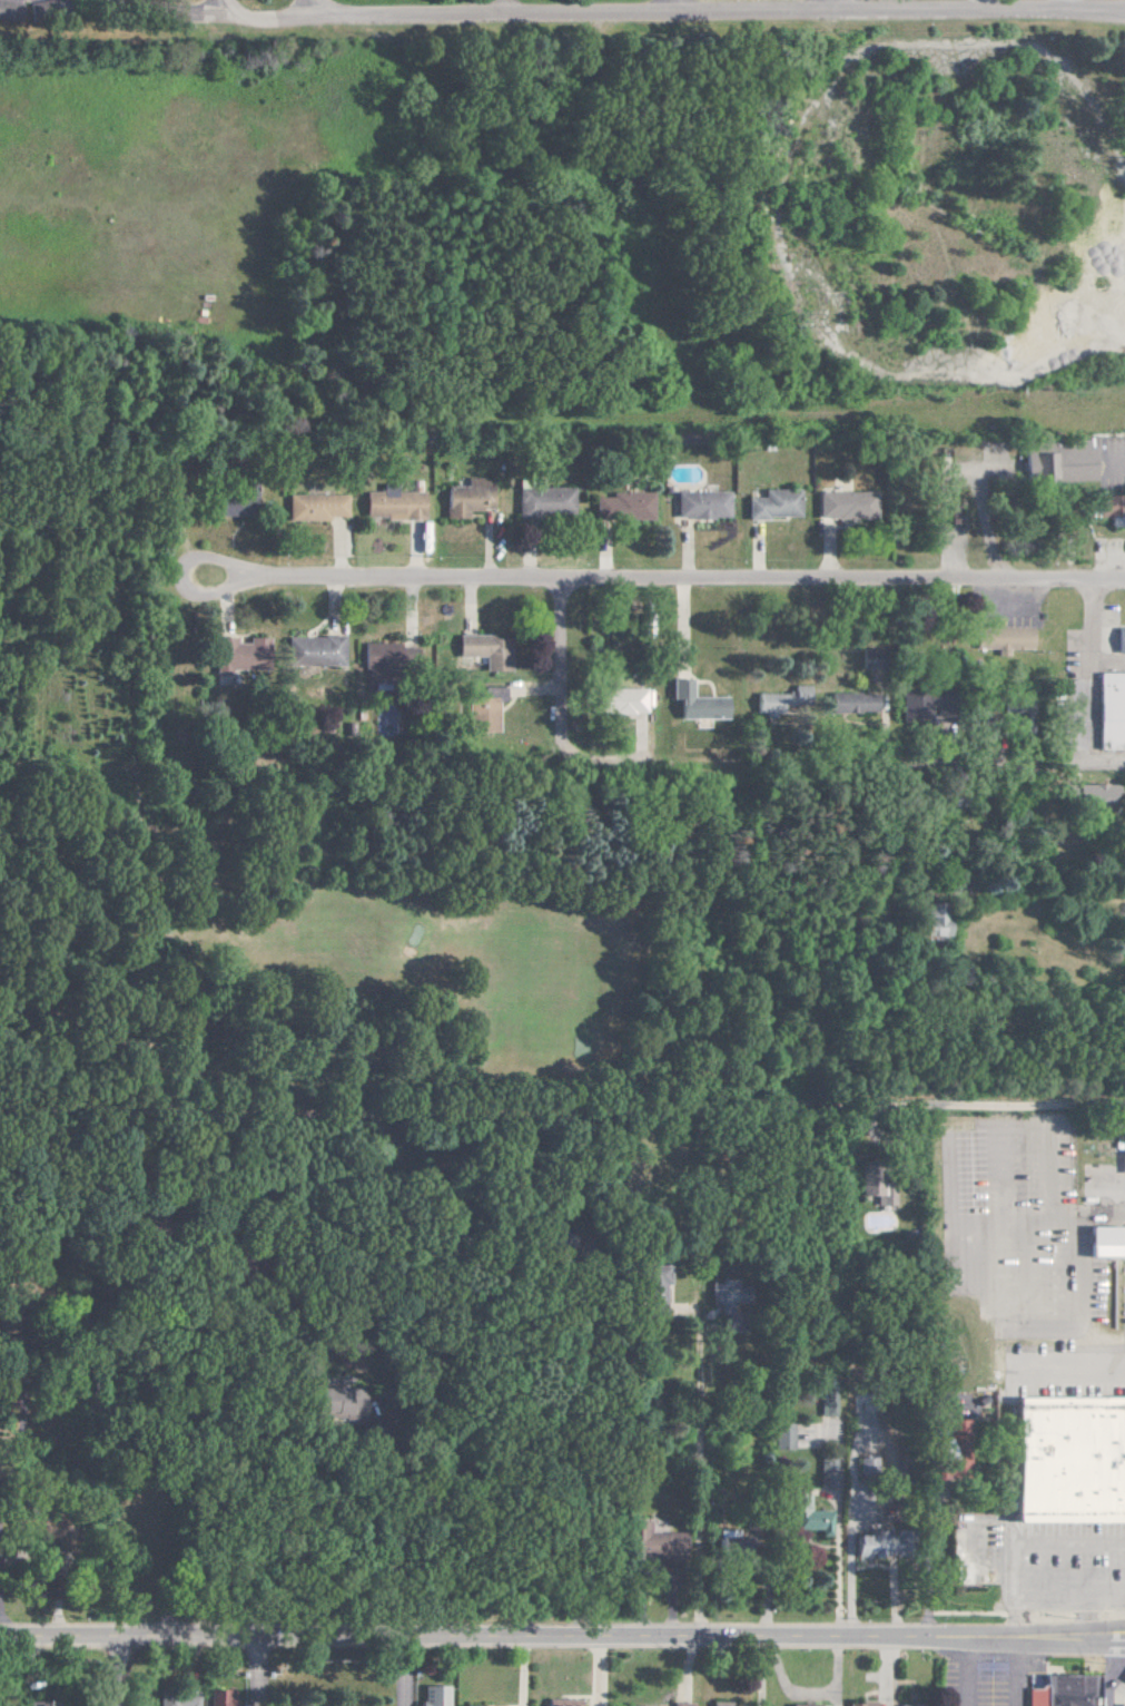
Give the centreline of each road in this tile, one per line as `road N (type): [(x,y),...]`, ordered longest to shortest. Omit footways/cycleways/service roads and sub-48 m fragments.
road 1 (residential): [(1124,1635),(0,1635)]
road 2 (residential): [(610,1634),(556,1491),(392,1308),(293,1217),(218,1235),(151,1288),(193,1635)]
road 3 (residential): [(1124,581),(178,578)]
road 4 (residential): [(1124,15),(345,17),(300,0)]
road 5 (residential): [(561,751),(1124,768)]
road 6 (residential): [(1124,1110),(821,1110)]
road 7 (residential): [(137,0),(255,14),(319,8)]
road 8 (residential): [(560,580),(561,751)]

